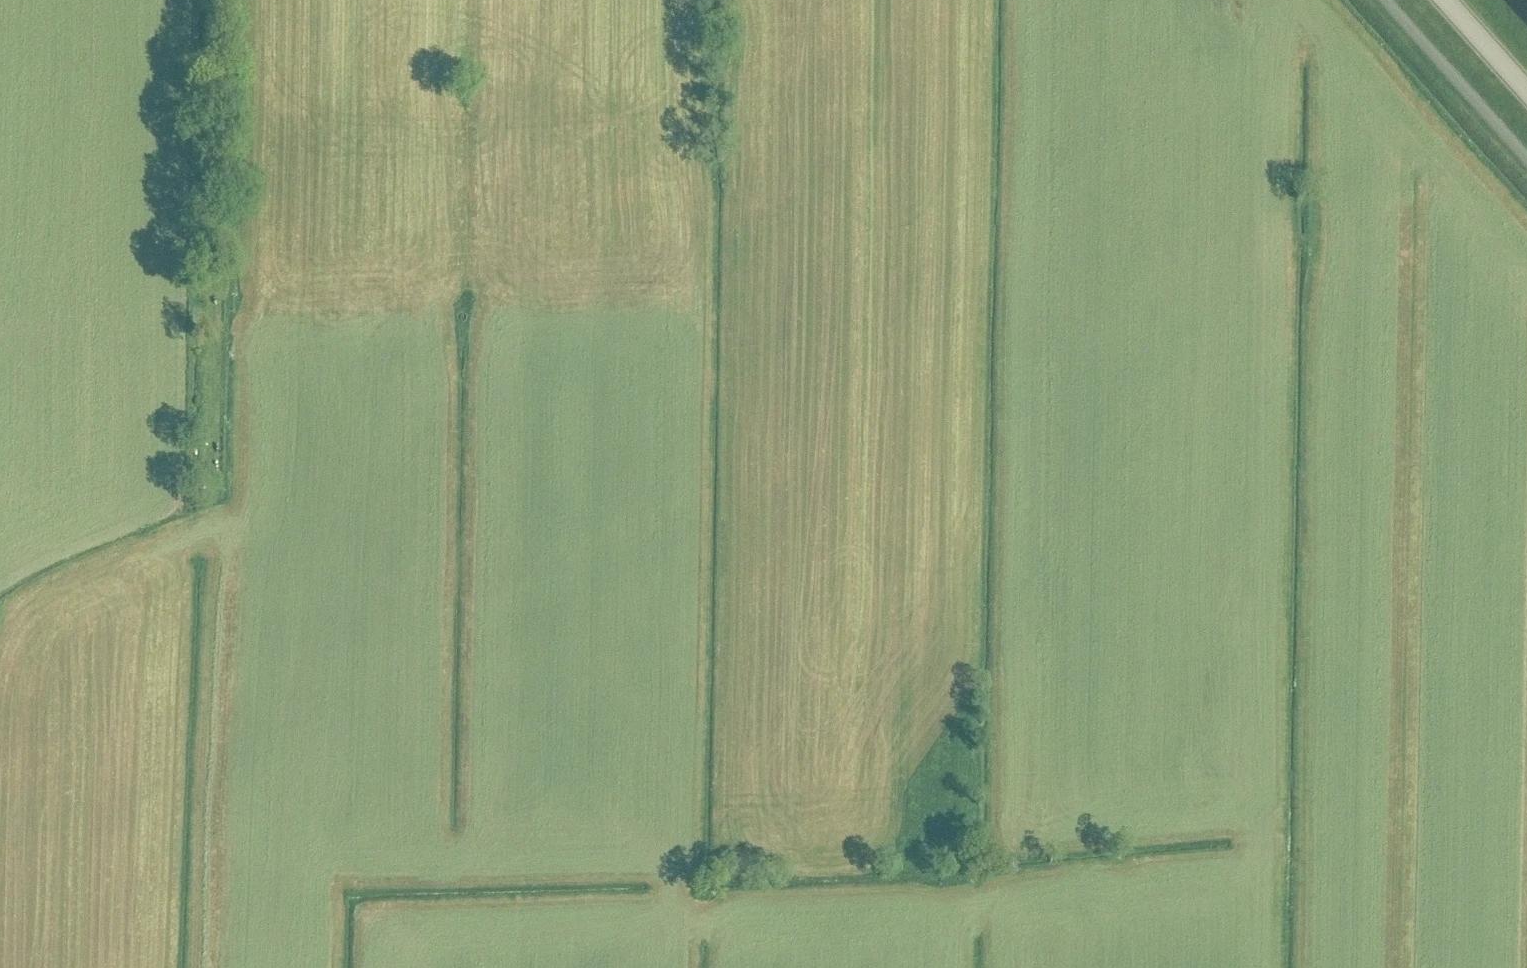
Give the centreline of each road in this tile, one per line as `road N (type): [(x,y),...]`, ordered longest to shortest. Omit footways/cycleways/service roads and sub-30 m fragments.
road 1 (tertiary): [(1526,91),(1445,0)]

